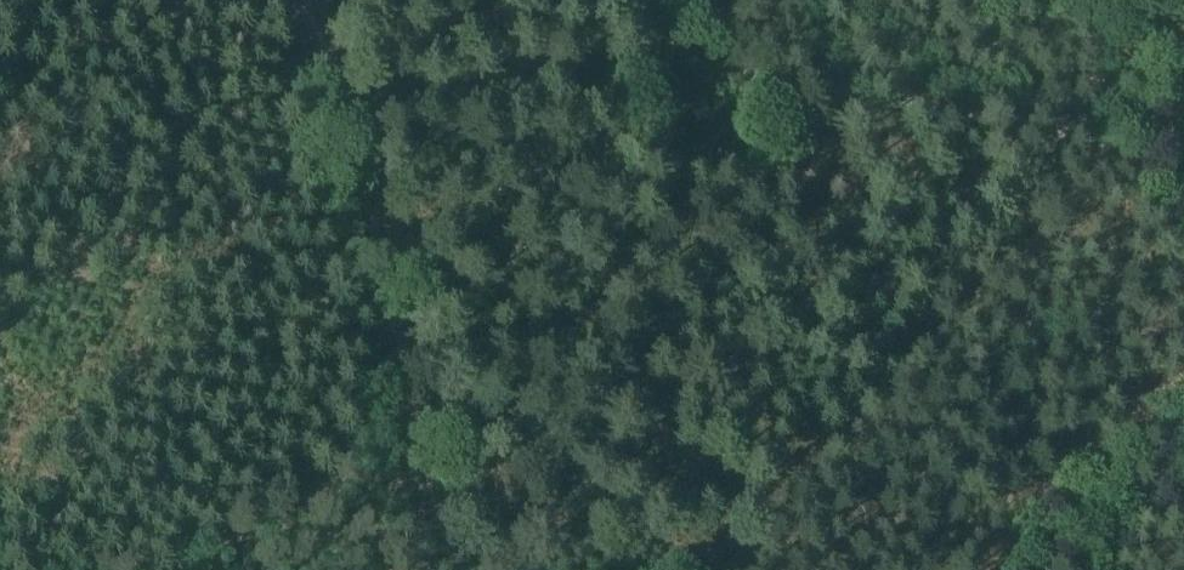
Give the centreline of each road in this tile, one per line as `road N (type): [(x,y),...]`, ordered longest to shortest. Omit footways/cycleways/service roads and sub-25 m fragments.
road 1 (track): [(572,0),(665,46),(771,83),(855,98),(1056,112),(1089,126),(1183,199)]
road 2 (track): [(305,0),(445,569)]
road 3 (track): [(1137,0),(1153,41),(1089,126)]

